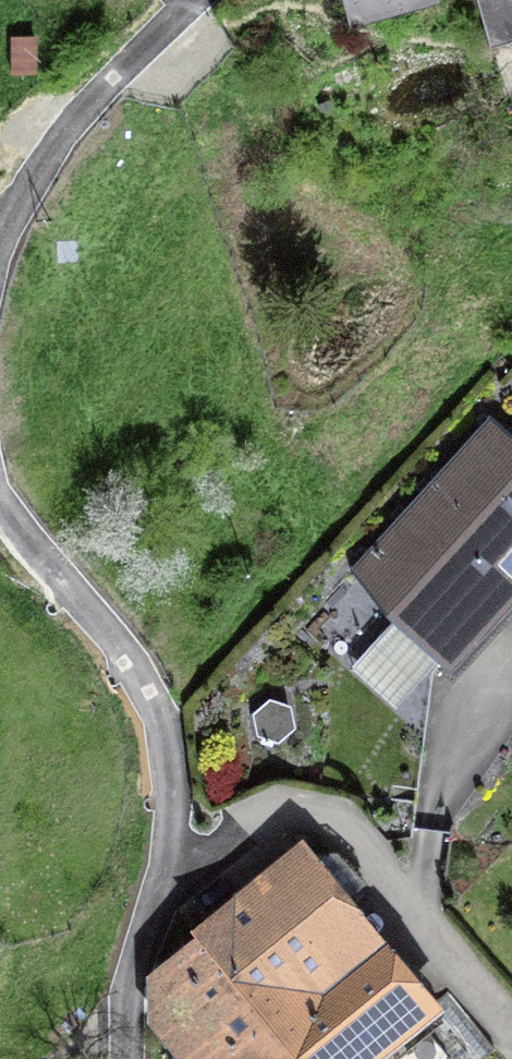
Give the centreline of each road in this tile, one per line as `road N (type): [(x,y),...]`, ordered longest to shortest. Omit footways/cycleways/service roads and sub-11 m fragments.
road 1 (residential): [(159,886),(272,815),(336,821),(511,1026)]
road 2 (residential): [(0,504),(103,625),(159,718),(171,801),(159,886)]
road 3 (residential): [(189,0),(57,142),(0,244)]
road 4 (residential): [(159,886),(132,977),(124,1058)]

